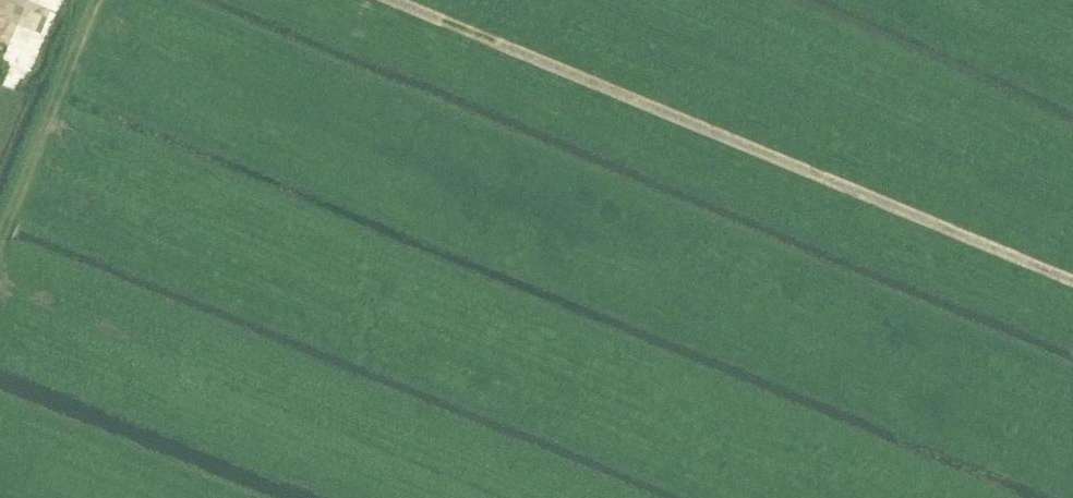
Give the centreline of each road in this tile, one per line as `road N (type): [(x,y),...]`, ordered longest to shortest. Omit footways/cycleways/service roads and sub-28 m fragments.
road 1 (track): [(396,0),(1072,276)]
road 2 (track): [(97,0),(0,244)]

